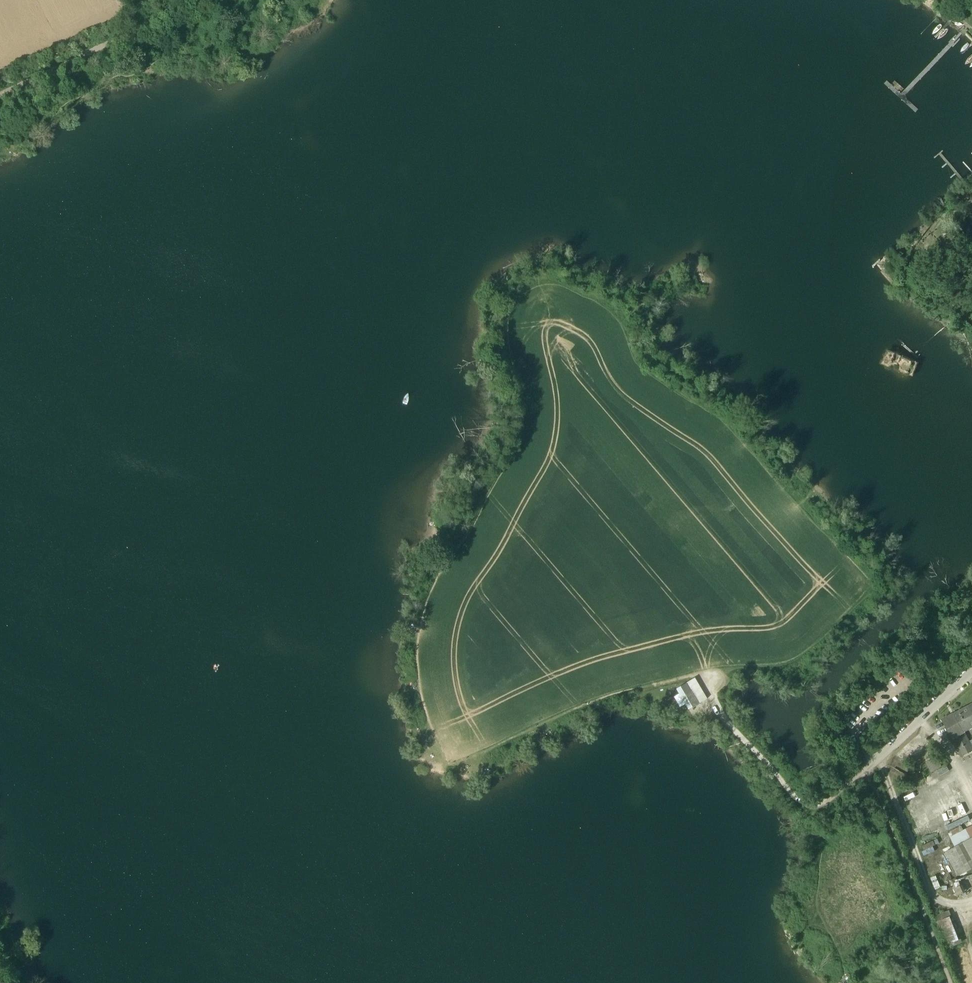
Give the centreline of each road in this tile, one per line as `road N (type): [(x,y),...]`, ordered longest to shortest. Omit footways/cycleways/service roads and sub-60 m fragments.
road 1 (track): [(870,768),(821,820),(732,731),(712,682)]
road 2 (track): [(870,768),(954,982)]
road 3 (track): [(0,102),(200,0)]
road 4 (track): [(821,820),(820,915),(833,951),(853,977)]

